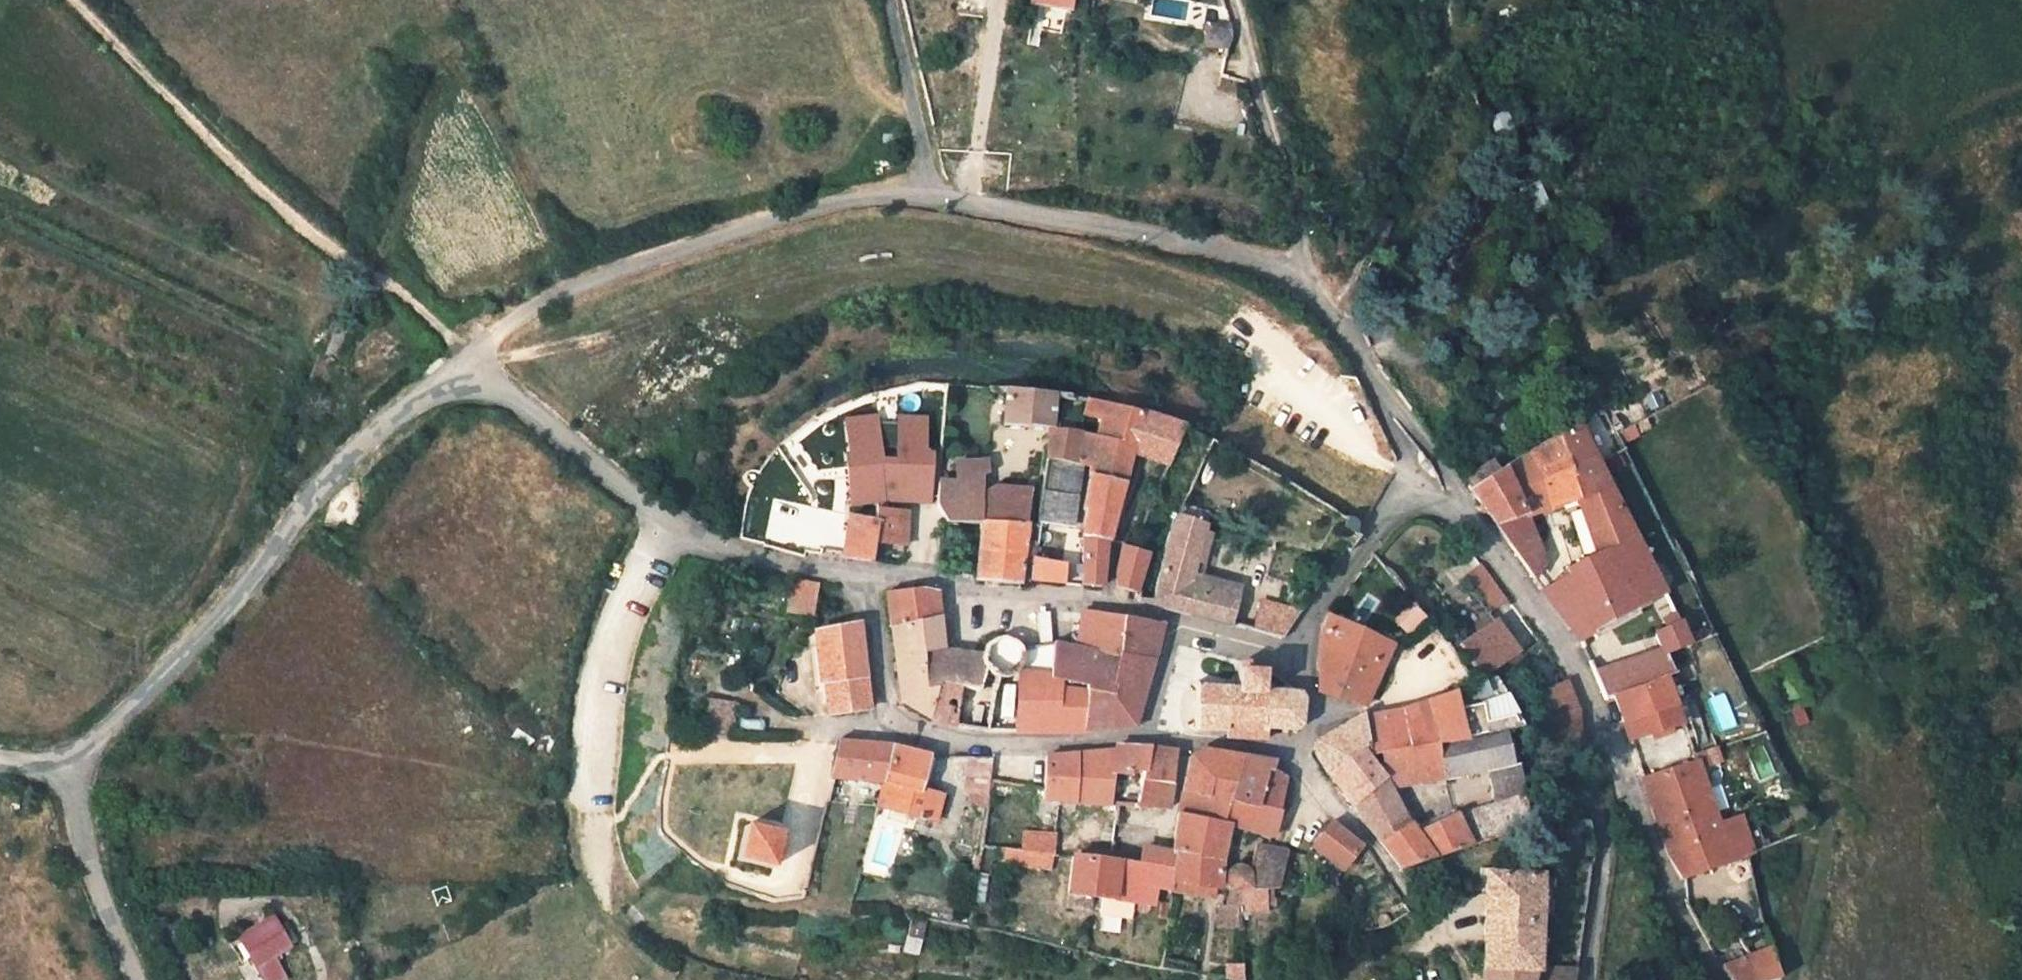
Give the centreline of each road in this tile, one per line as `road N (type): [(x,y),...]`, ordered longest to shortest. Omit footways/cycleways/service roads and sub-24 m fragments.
road 1 (unclassified): [(469,363),(359,447),(177,670),(67,774)]
road 2 (track): [(67,0),(304,230),(387,282),(469,363)]
road 3 (unclassified): [(1380,385),(1301,273),(926,193)]
road 4 (unclassified): [(926,193),(837,201),(547,296),(469,363)]
road 5 (unclassified): [(836,571),(734,553),(658,512),(469,363)]
road 6 (residential): [(1175,620),(1084,599),(866,574)]
road 7 (unclassified): [(1714,979),(1648,853),(1604,732)]
road 8 (residential): [(1147,740),(943,743),(898,724)]
road 9 (residential): [(1585,979),(1604,844),(1594,789),(1604,732)]
road 10 (unclassified): [(1604,732),(1584,682),(1480,530)]
road 11 (unclassified): [(67,774),(87,860),(134,979)]
road 12 (residential): [(1415,491),(1320,604),(1295,650)]
road 13 (residential): [(890,0),(926,193)]
road 14 (residential): [(1411,897),(1317,785),(1297,746)]
road 15 (unclassified): [(1480,530),(1380,385)]
road 16 (residential): [(898,724),(883,695),(866,574)]
road 17 (residential): [(1297,746),(1147,740)]
road 18 (residential): [(1295,650),(1175,620)]
road 19 (residential): [(1147,740),(1175,620)]

